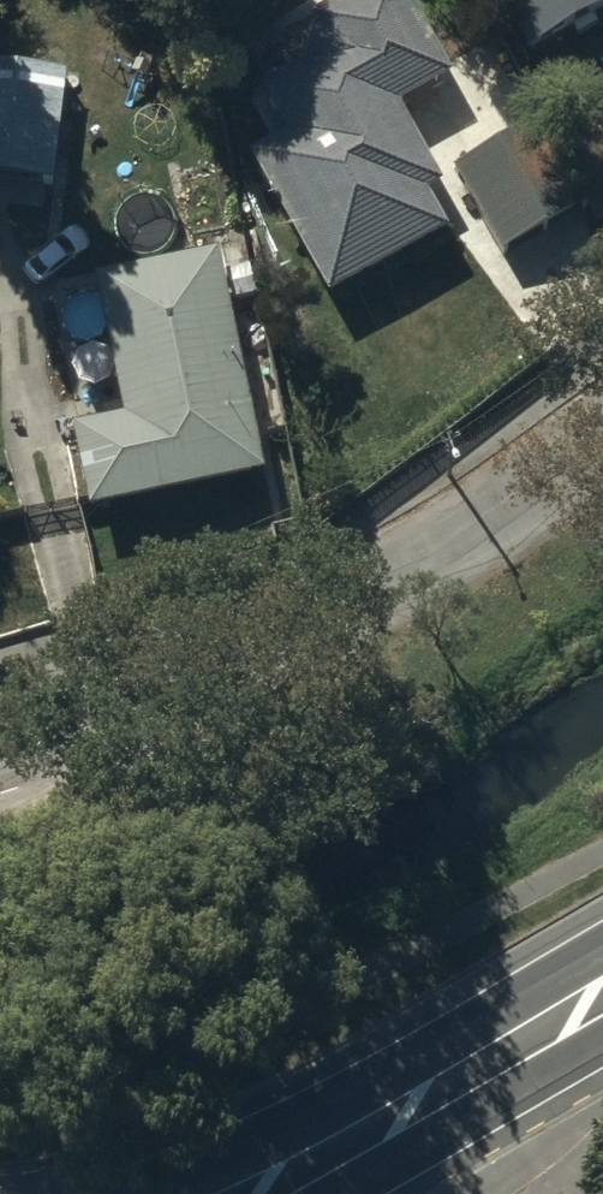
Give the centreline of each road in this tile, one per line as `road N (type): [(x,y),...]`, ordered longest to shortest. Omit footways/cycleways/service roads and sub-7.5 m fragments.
road 1 (unclassified): [(602,427),(366,587),(0,720)]
road 2 (secondary): [(602,1000),(247,1193)]

